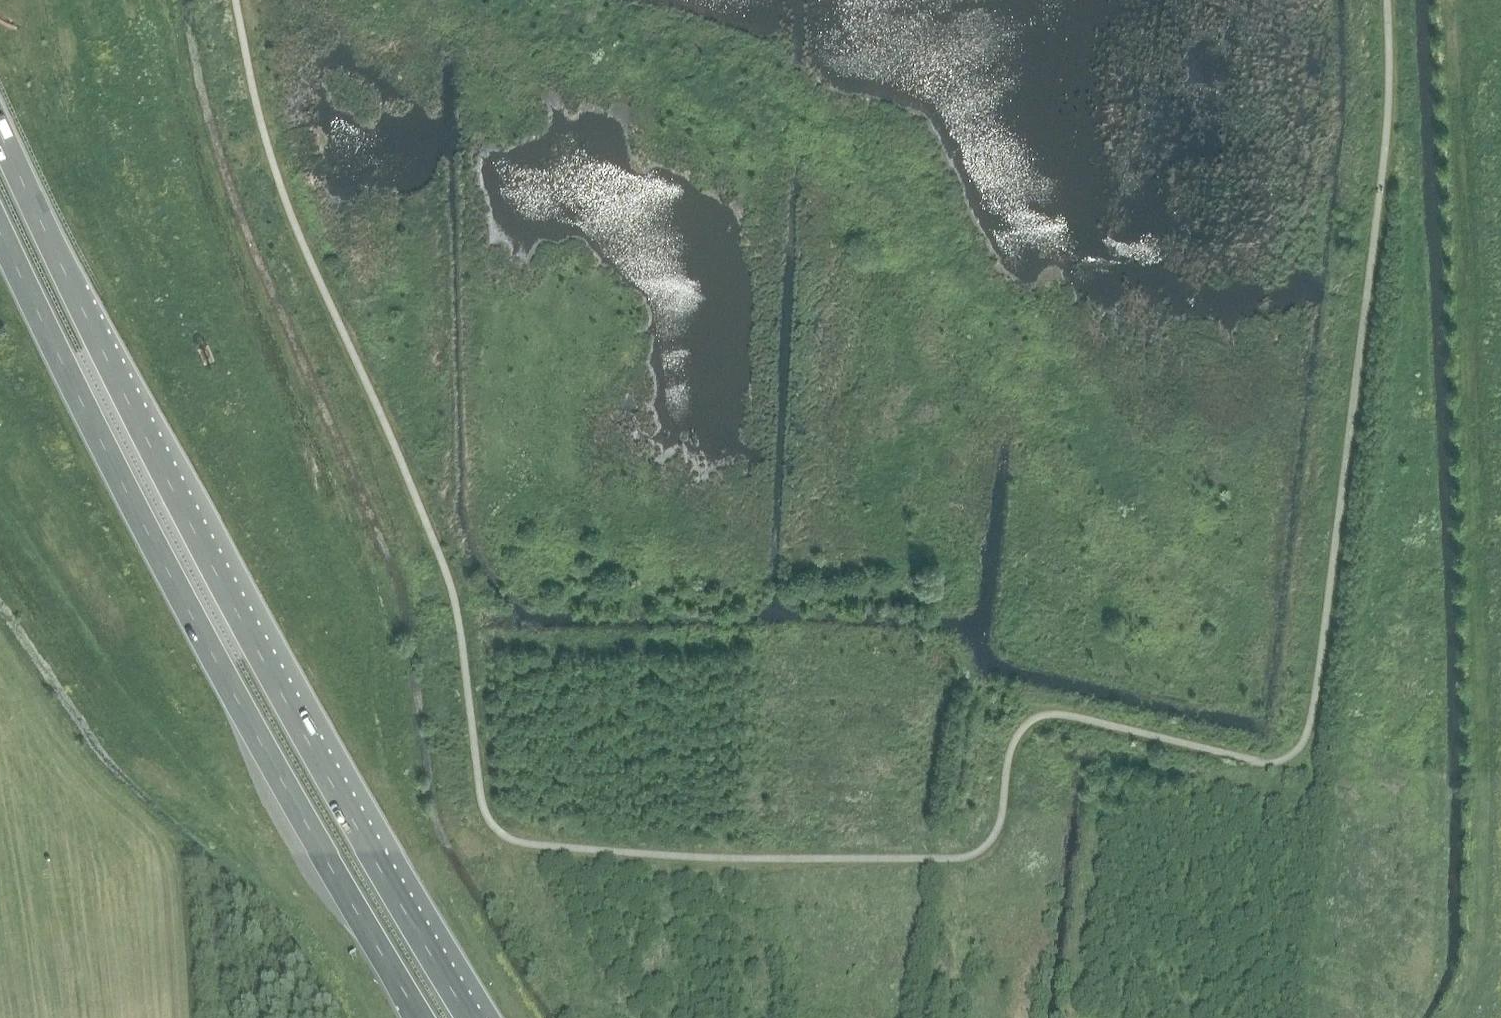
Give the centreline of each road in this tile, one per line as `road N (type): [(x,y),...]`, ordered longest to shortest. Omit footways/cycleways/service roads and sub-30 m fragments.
road 1 (trunk): [(471,1017),(247,633),(0,131)]
road 2 (trunk): [(0,230),(206,648),(420,1017)]

